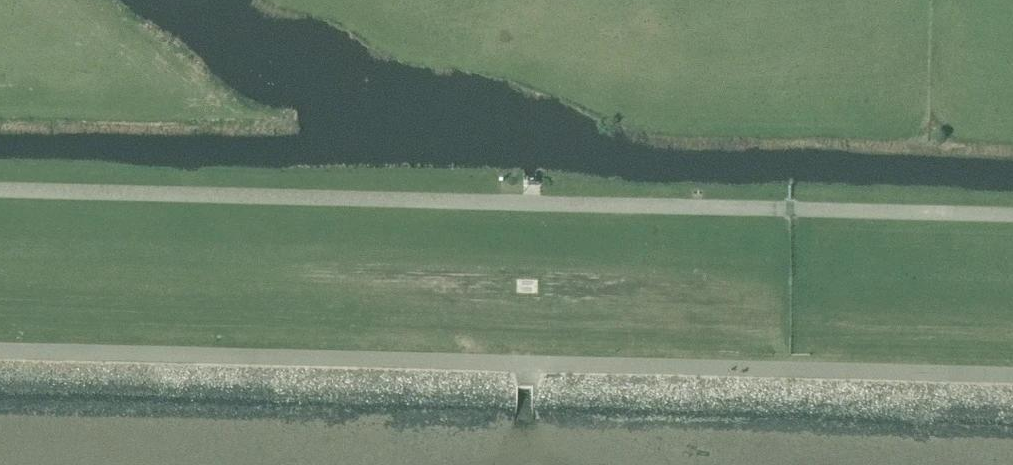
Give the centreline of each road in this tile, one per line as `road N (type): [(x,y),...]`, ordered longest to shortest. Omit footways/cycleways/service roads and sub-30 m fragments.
road 1 (unclassified): [(1012,224),(0,198)]
road 2 (unclassified): [(0,367),(1012,392)]

